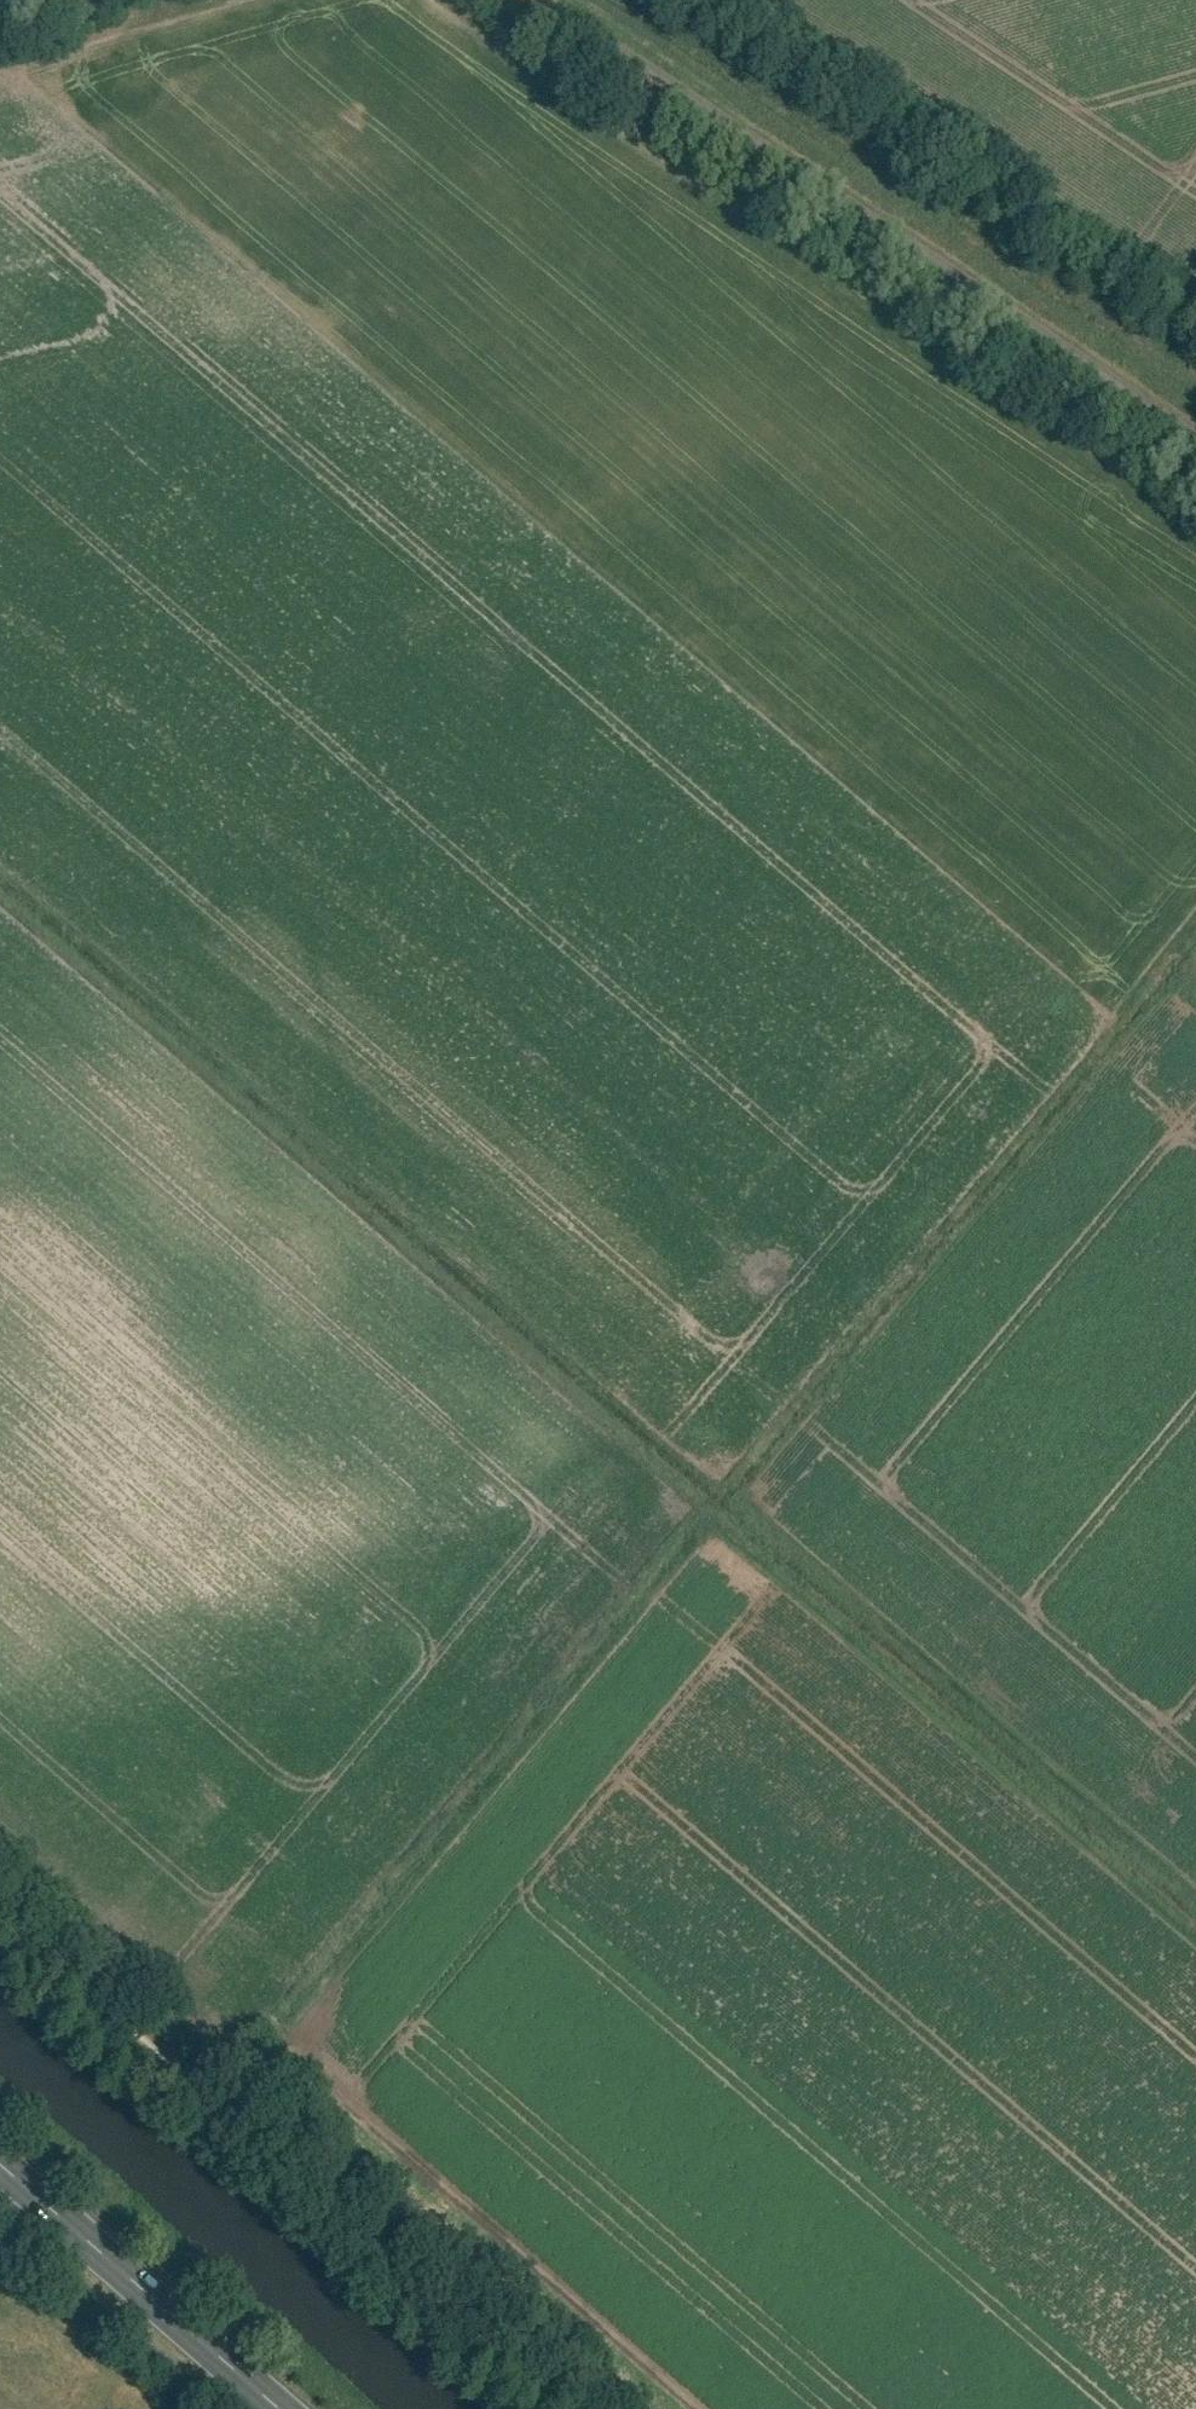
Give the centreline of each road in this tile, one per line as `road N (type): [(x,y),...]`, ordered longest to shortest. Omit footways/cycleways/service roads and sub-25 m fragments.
road 1 (unclassified): [(539,0),(1195,443)]
road 2 (primary): [(0,2172),(273,2408)]

